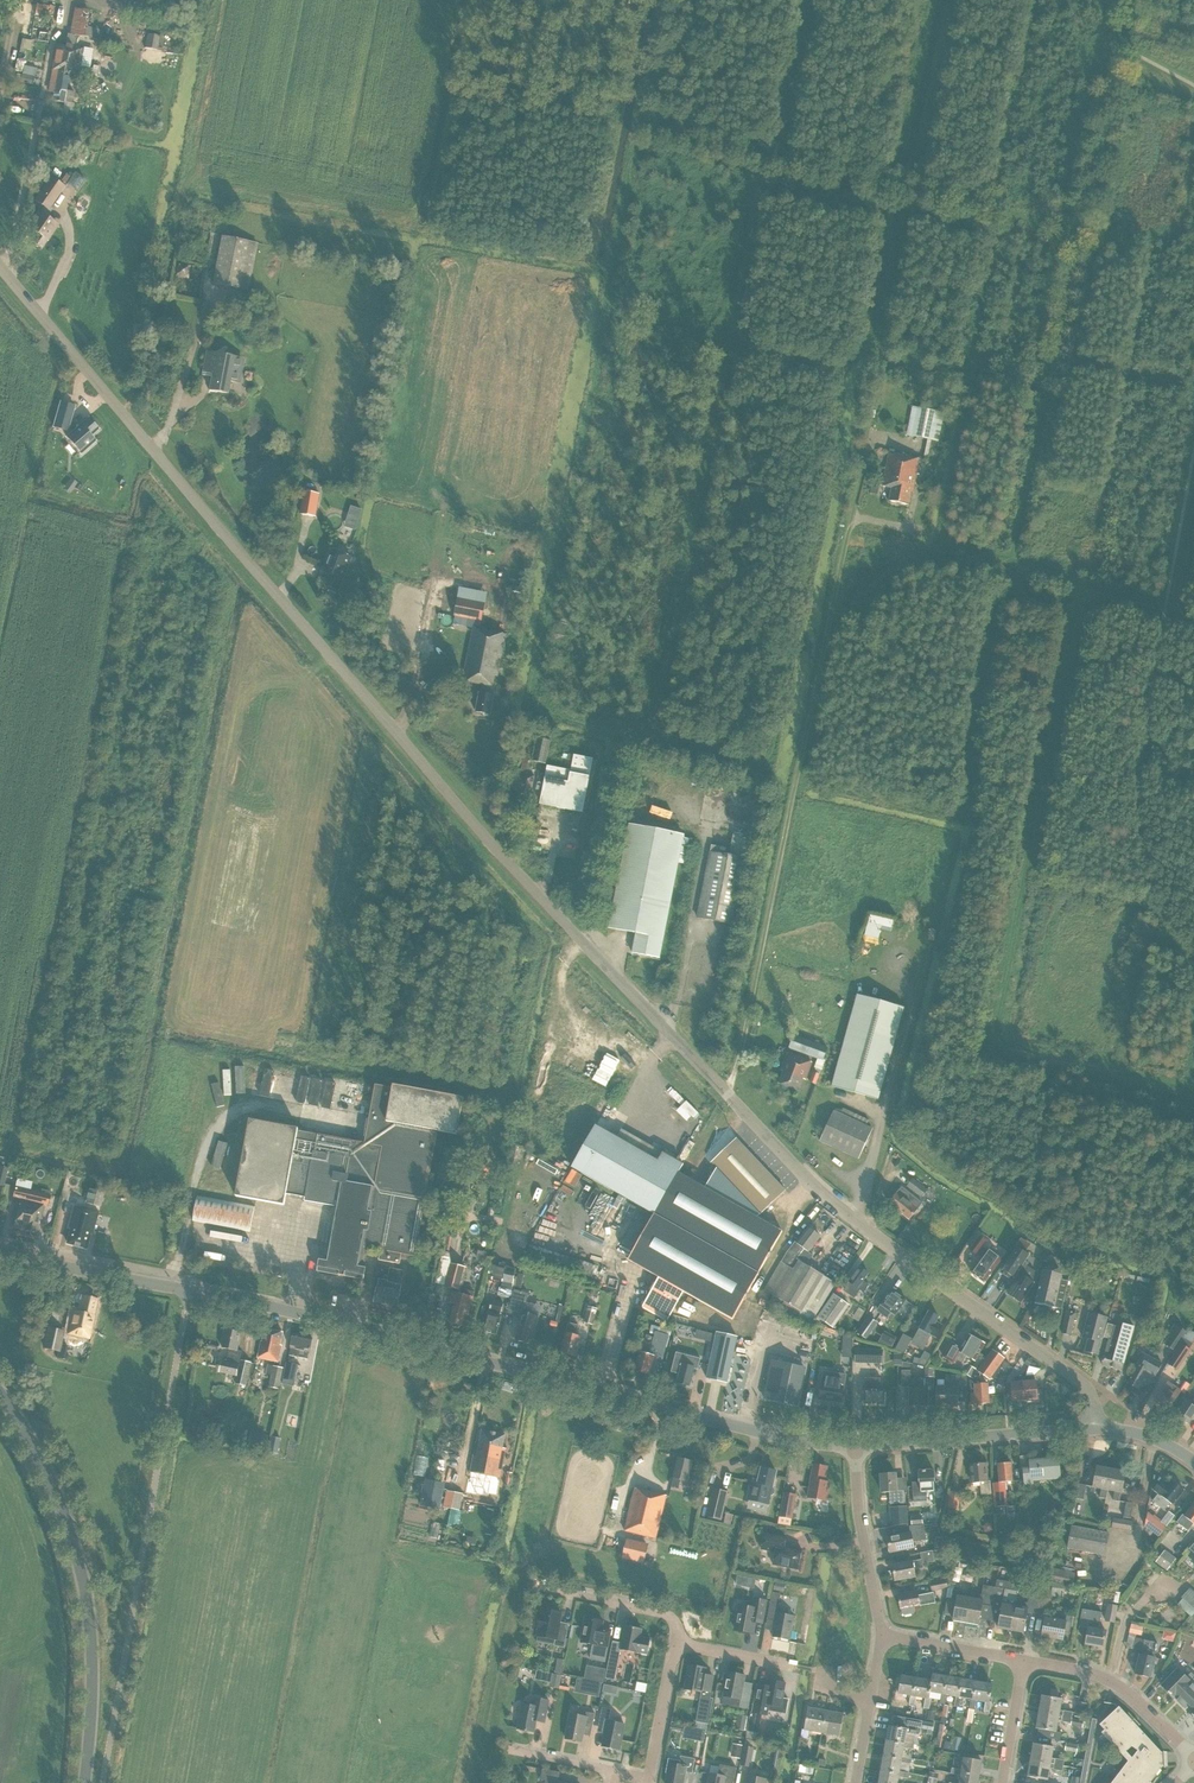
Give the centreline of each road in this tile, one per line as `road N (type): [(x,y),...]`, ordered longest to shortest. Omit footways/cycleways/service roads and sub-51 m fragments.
road 1 (unclassified): [(1098,1433),(1083,1386),(866,1230),(579,939),(0,268)]
road 2 (tertiary): [(855,1456),(190,1290)]
road 3 (track): [(727,1094),(744,1046),(851,514),(935,535)]
road 4 (secondary): [(84,1782),(93,1664),(85,1587),(41,1458),(0,1392)]
road 5 (tertiary): [(855,1456),(1098,1433)]
road 6 (residential): [(1193,1758),(1112,1683),(1025,1662)]
road 7 (tertiary): [(0,1252),(190,1290)]
road 8 (residential): [(885,1635),(855,1456)]
road 9 (residential): [(536,1587),(662,1612),(673,1619),(678,1644)]
road 10 (residential): [(856,1782),(885,1635)]
road 11 (residential): [(1025,1662),(885,1635)]
road 12 (residential): [(651,1778),(678,1644)]
road 13 (residential): [(1003,1782),(1025,1662)]

